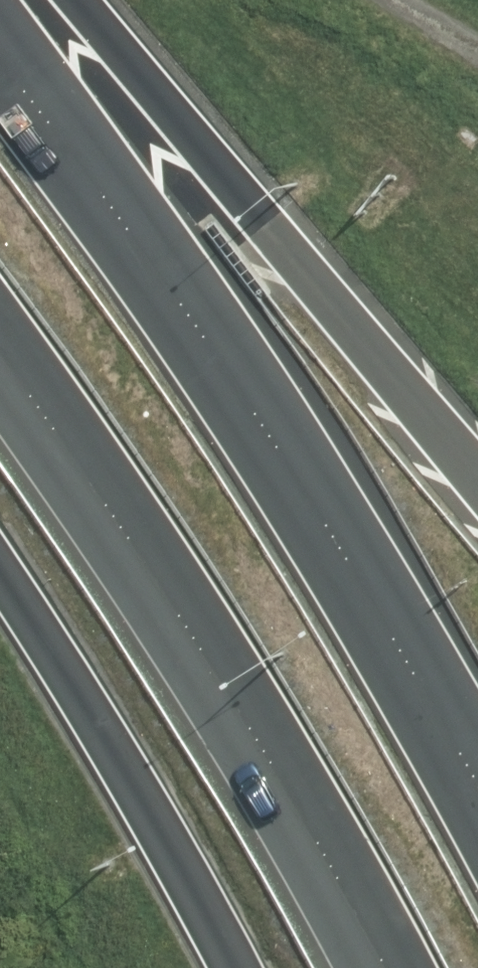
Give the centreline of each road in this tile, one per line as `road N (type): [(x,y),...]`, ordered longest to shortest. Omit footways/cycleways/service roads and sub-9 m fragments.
road 1 (motorway): [(0,57),(285,449),(477,775)]
road 2 (motorway): [(393,967),(229,679),(0,349)]
road 3 (motorway): [(29,0),(477,493)]
road 4 (motorway): [(246,967),(77,692),(0,586)]

